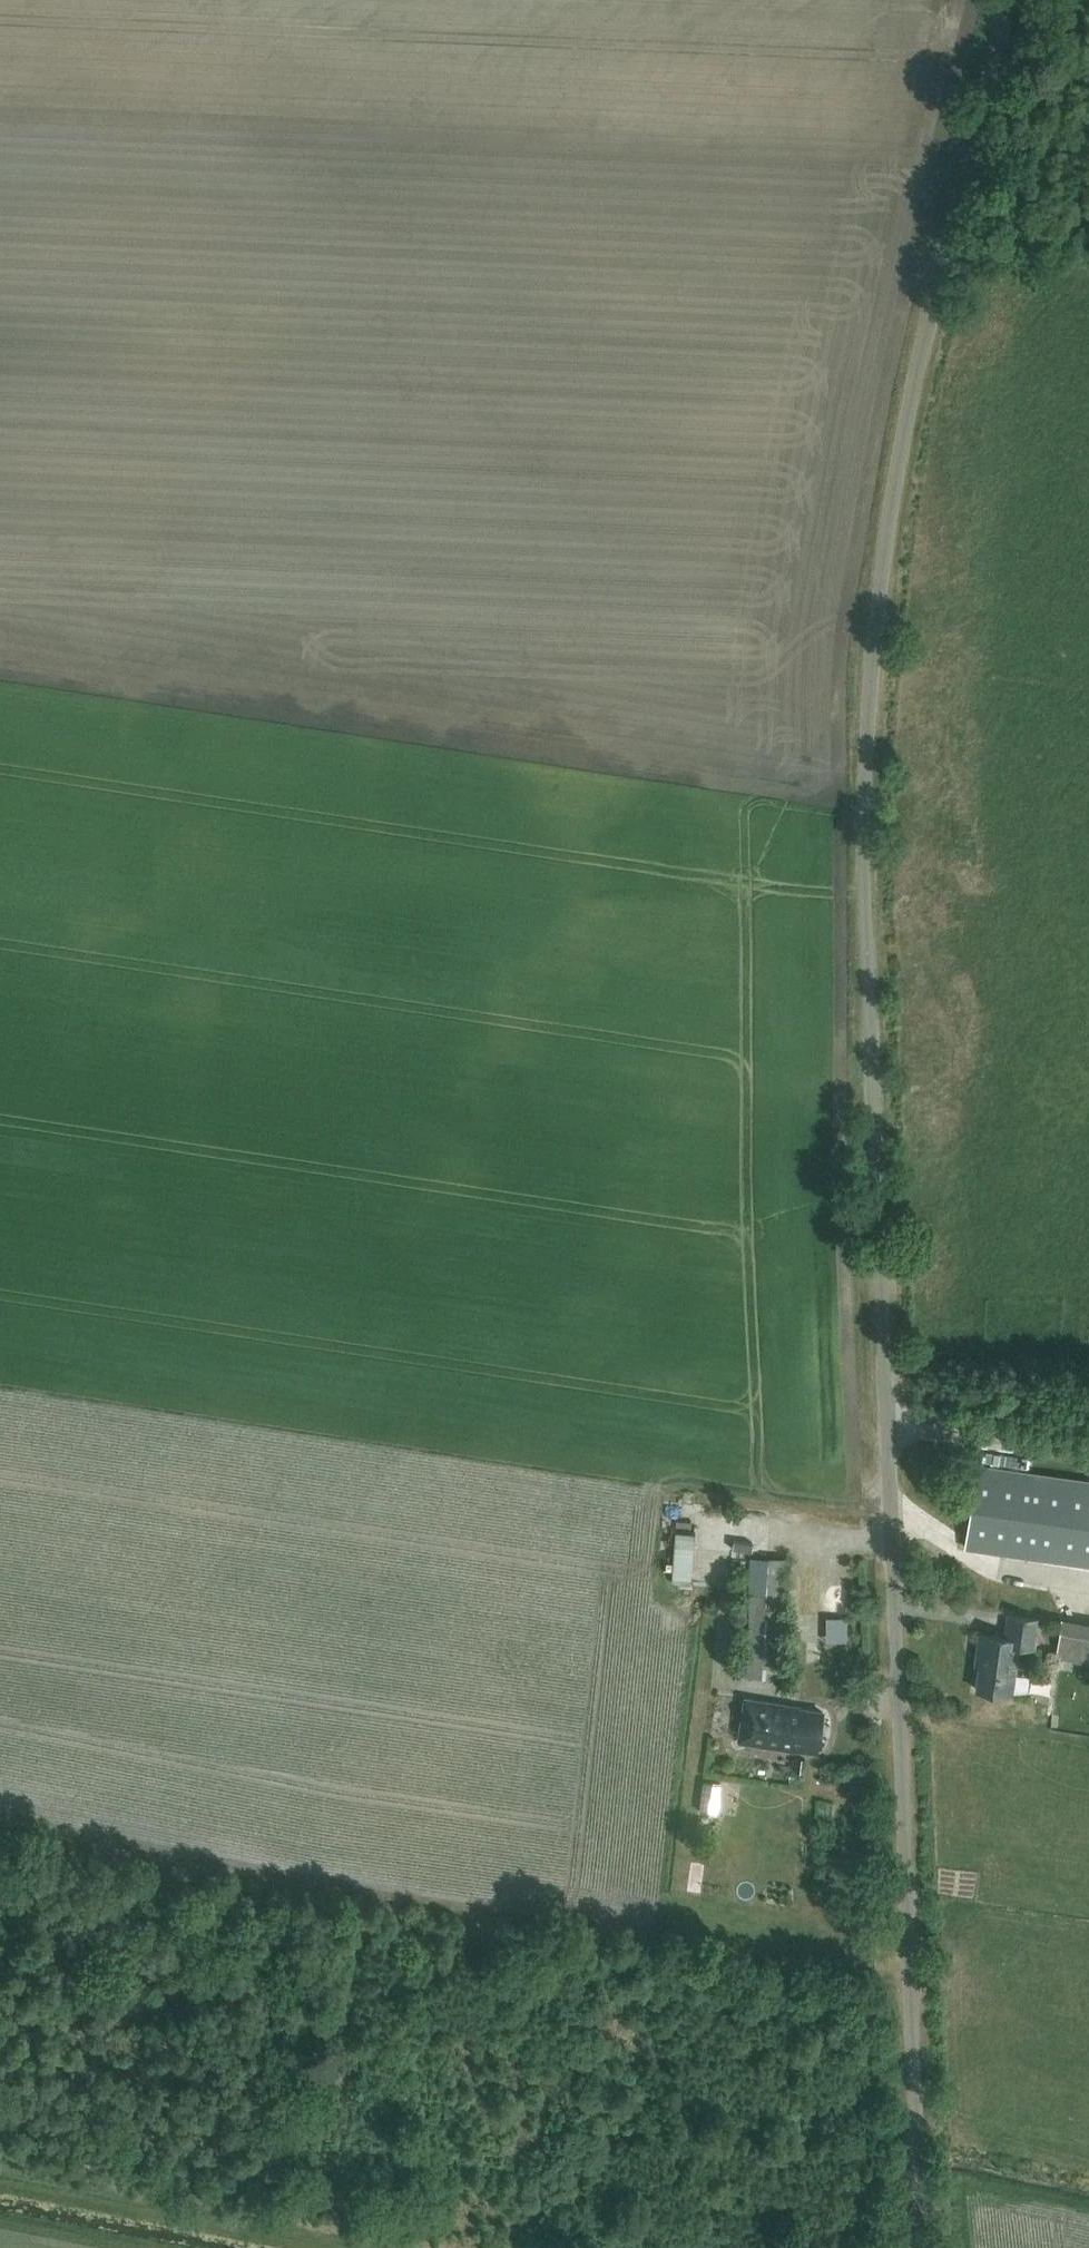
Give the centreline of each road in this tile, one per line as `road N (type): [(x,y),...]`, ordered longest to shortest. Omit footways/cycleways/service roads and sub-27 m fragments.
road 1 (unclassified): [(924,2247),(864,875),(869,722),(903,424),(1008,0)]

